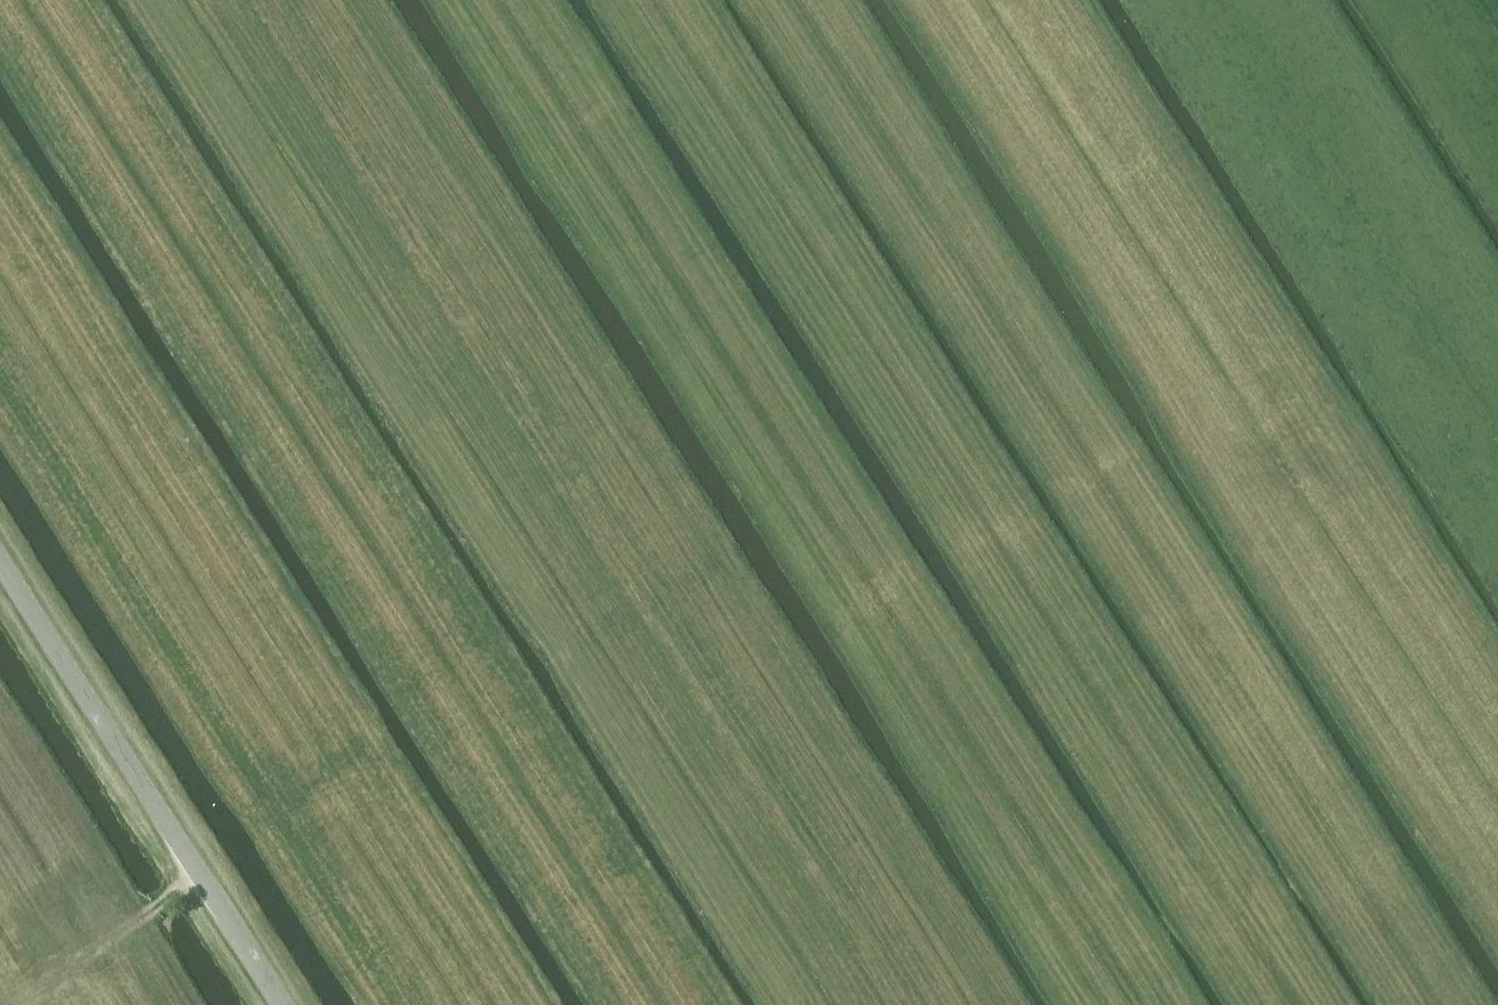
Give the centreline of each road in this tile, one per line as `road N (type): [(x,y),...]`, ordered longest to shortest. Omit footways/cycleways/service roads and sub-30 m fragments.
road 1 (unclassified): [(281,1004),(0,564)]

